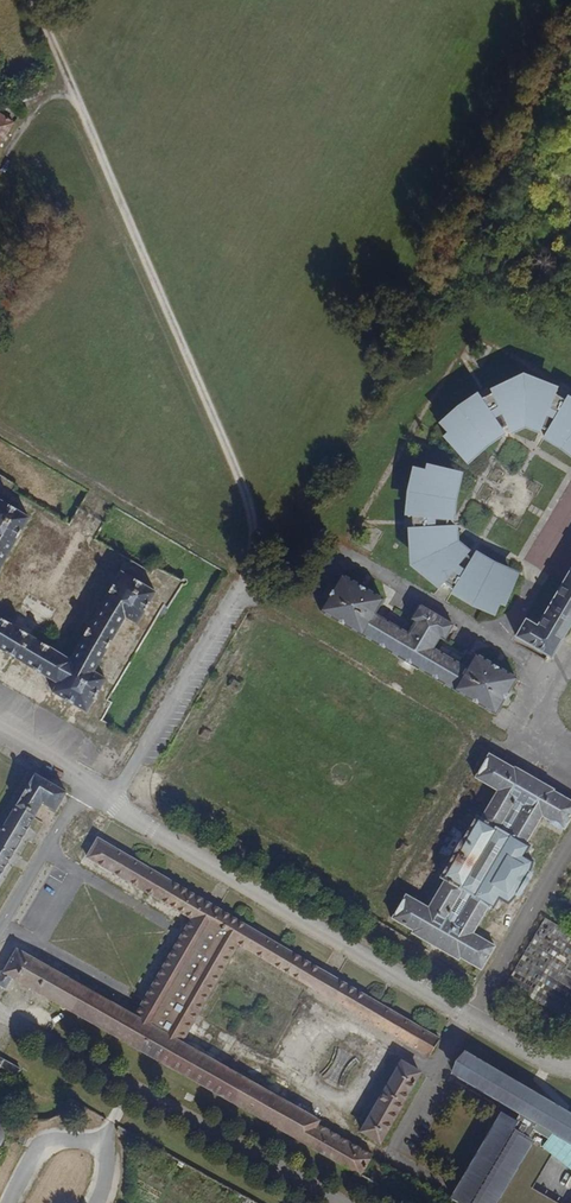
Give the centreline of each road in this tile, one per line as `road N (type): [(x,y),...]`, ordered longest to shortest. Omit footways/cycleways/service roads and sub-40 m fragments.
road 1 (track): [(250,577),(255,529),(246,497),(31,0)]
road 2 (residential): [(364,1202),(137,1075)]
road 3 (residential): [(137,1075),(0,998)]
road 4 (unclassified): [(102,1139),(39,1145),(11,1202)]

